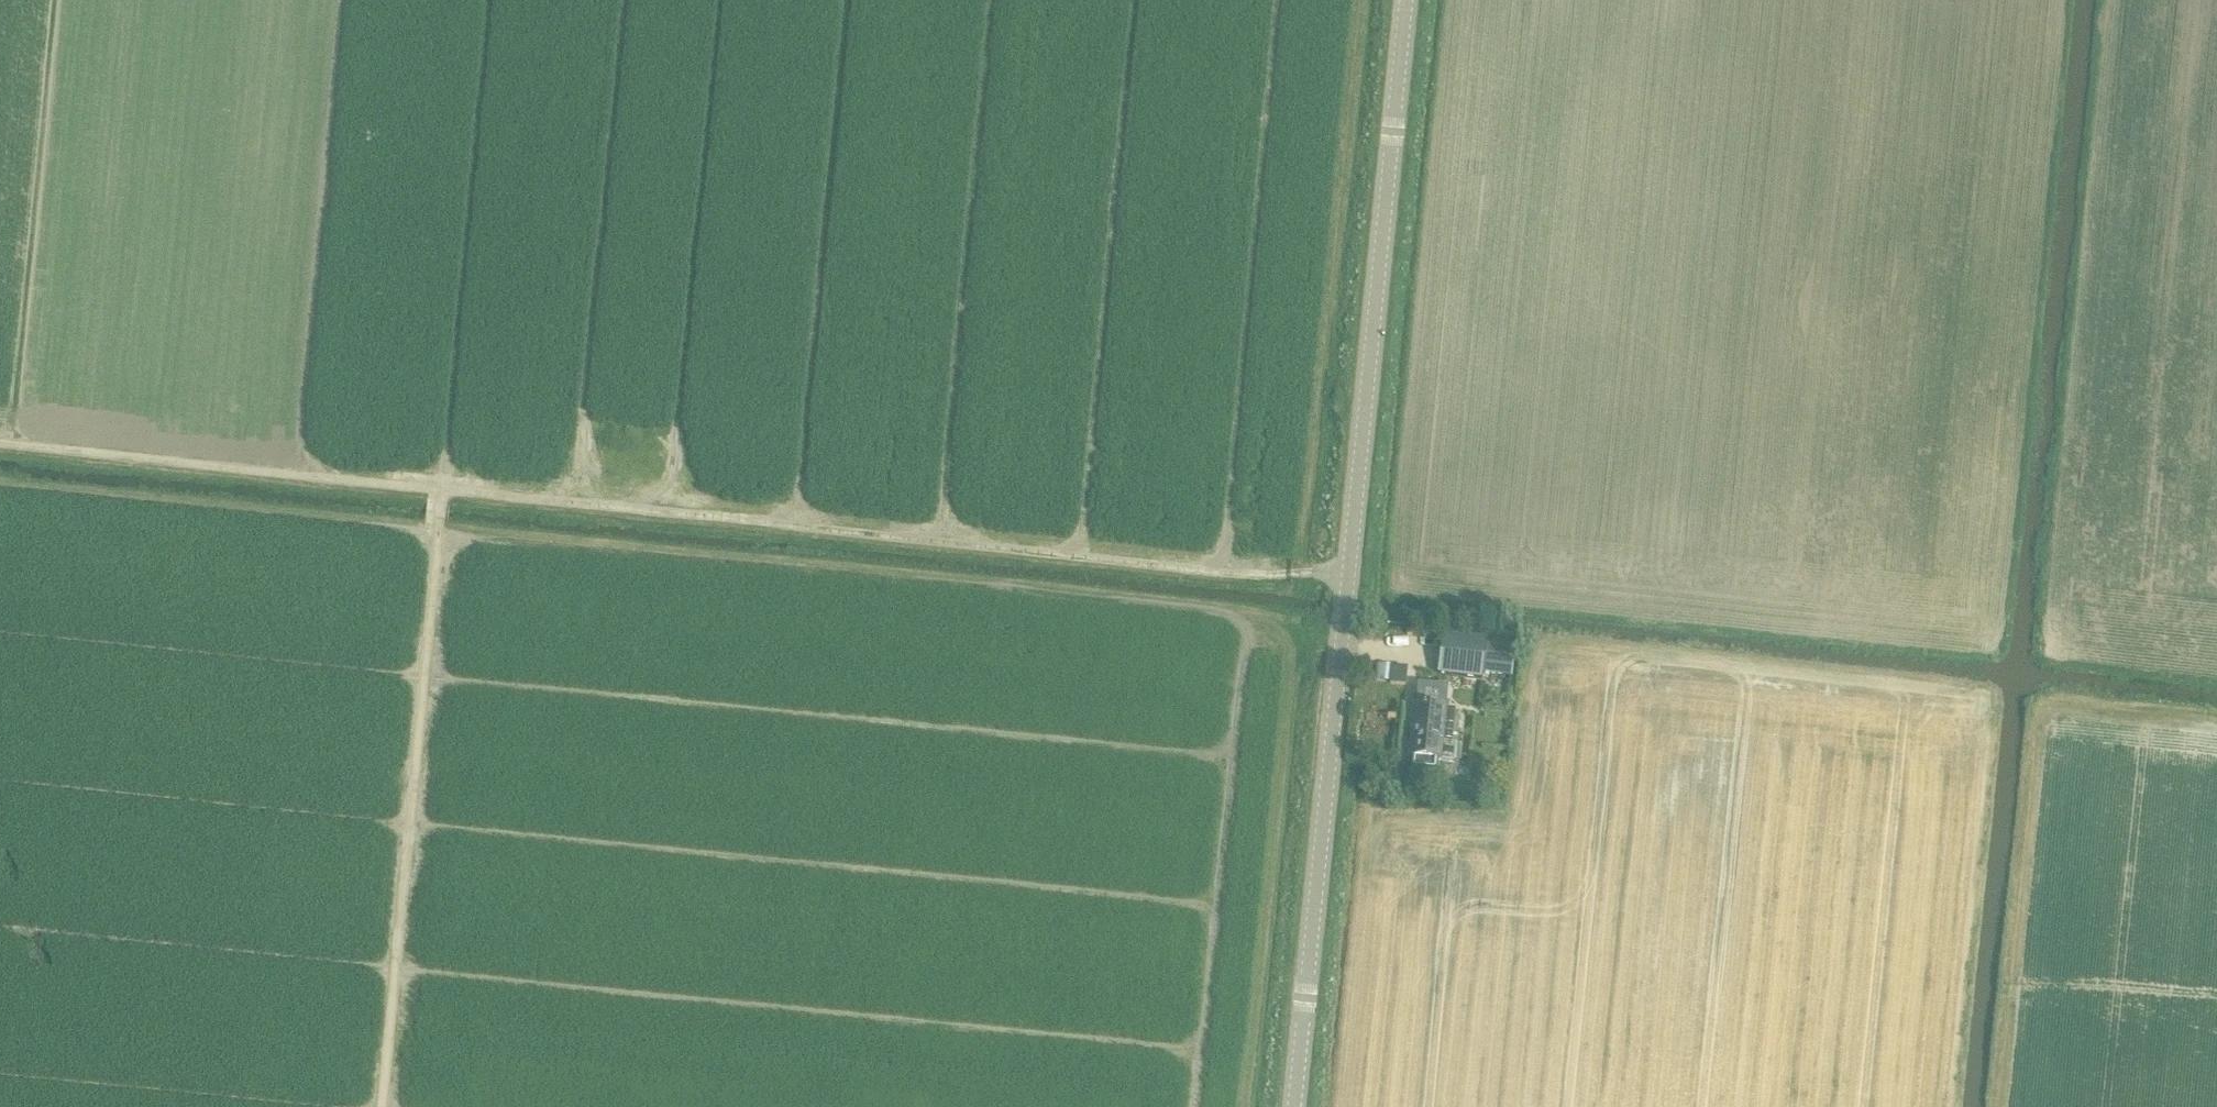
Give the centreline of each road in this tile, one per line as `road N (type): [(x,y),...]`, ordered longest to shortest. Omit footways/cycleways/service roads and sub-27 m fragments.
road 1 (unclassified): [(1294,1106),(1406,0)]

